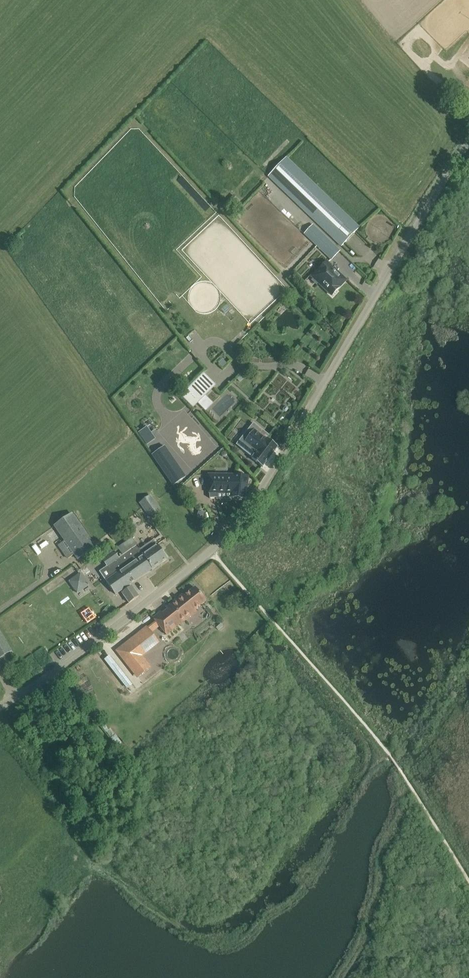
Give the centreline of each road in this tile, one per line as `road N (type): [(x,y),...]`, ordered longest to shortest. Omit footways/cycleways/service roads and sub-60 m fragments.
road 1 (unclassified): [(0,707),(132,614),(242,517),(468,141)]

